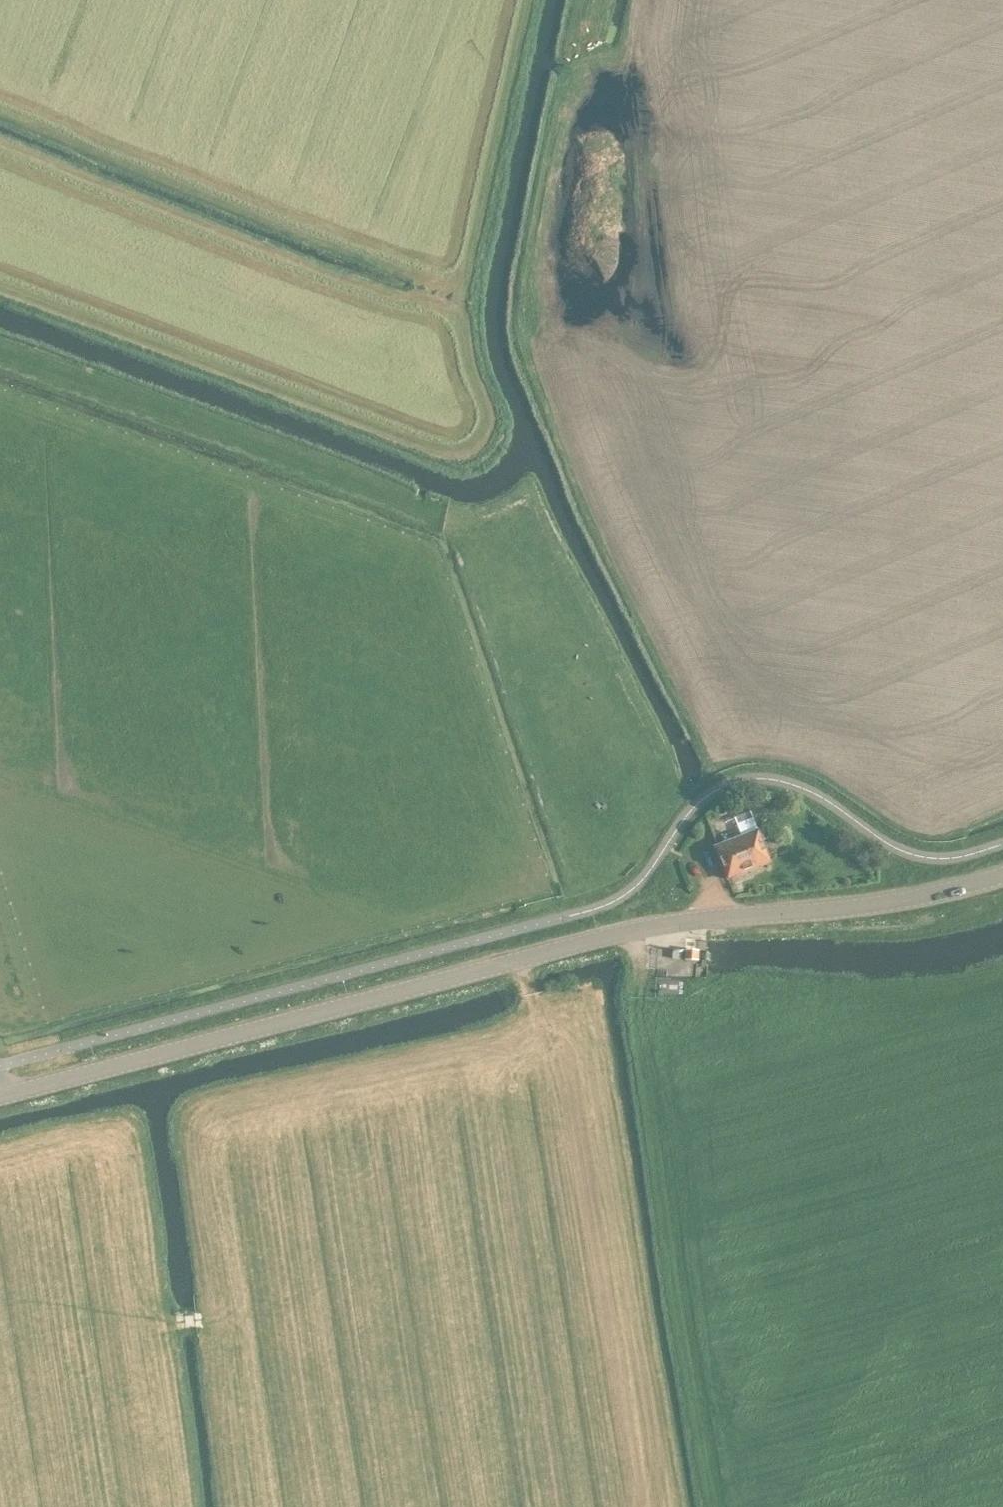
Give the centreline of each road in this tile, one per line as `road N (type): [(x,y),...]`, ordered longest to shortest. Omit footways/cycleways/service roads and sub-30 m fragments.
road 1 (tertiary): [(1002,872),(901,897),(622,931),(0,1096)]

